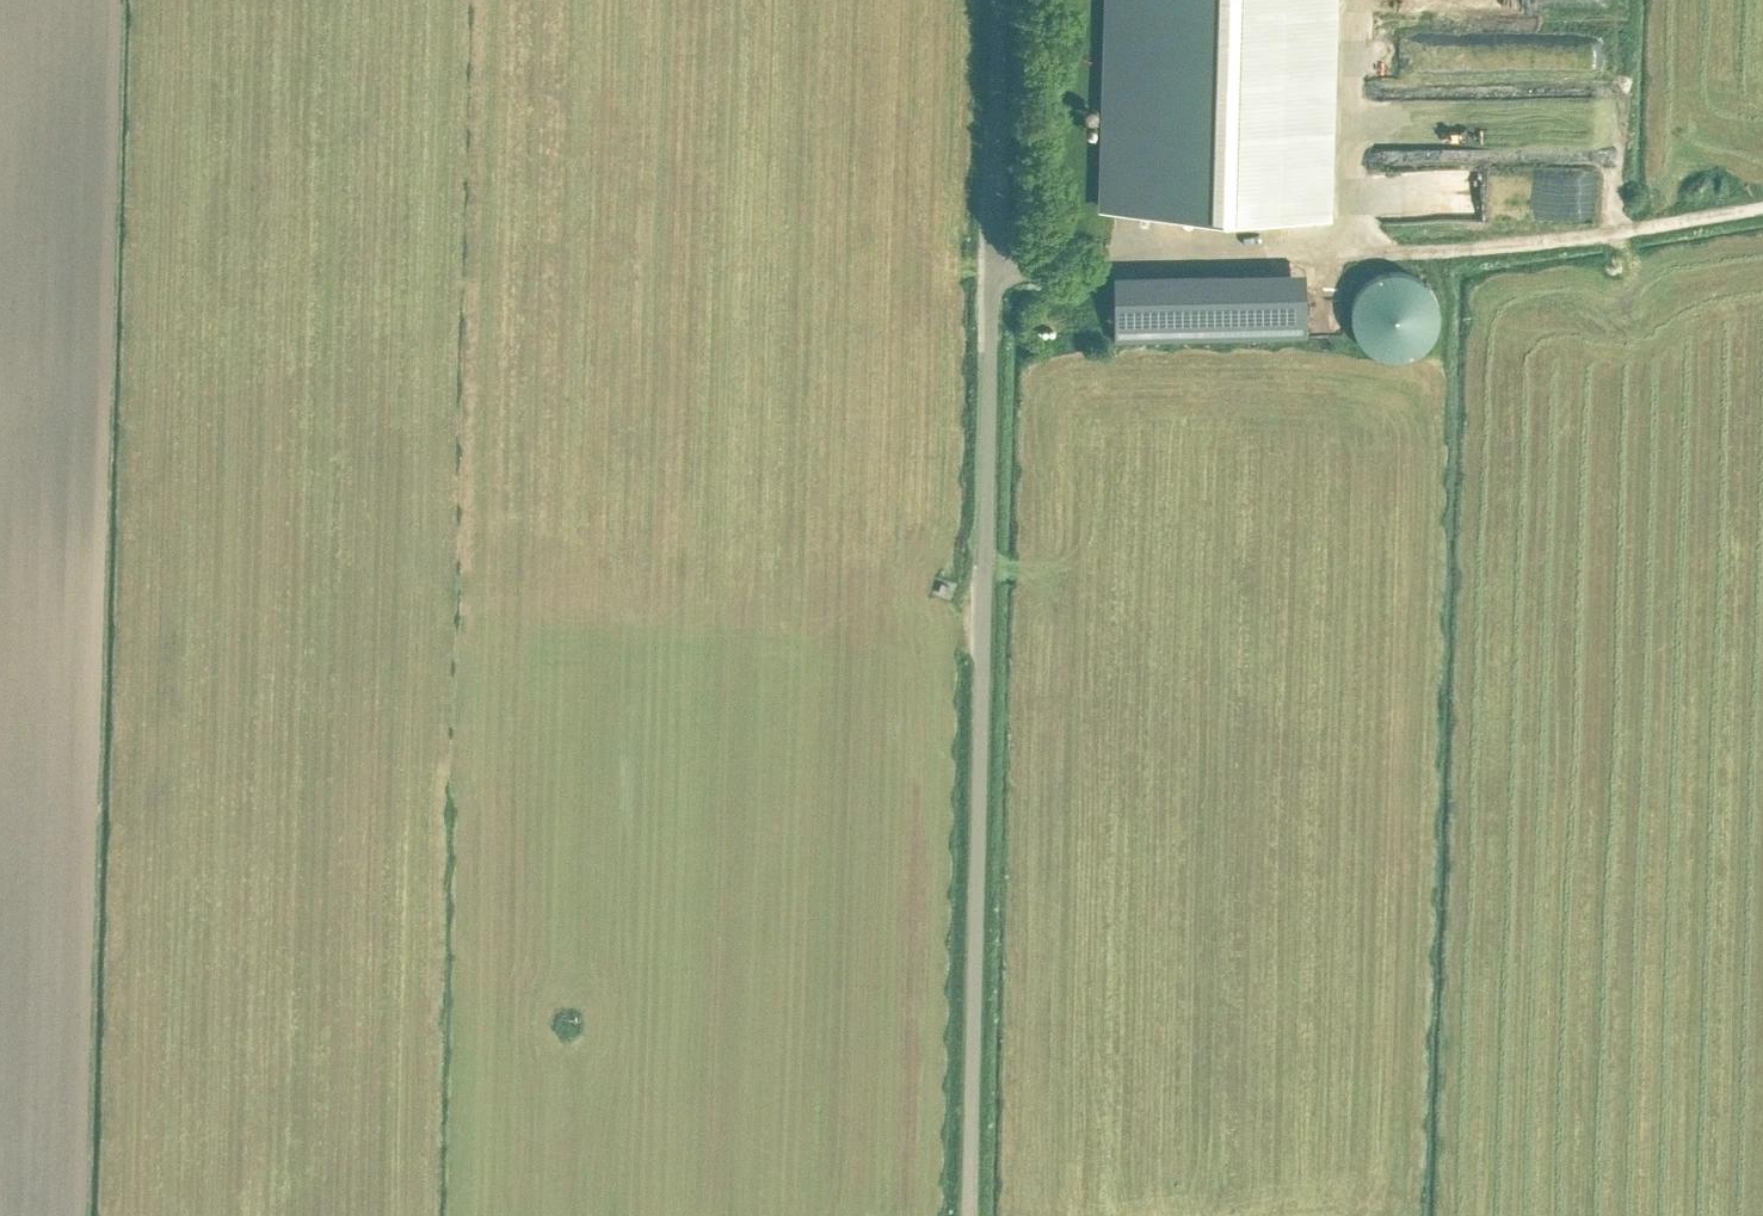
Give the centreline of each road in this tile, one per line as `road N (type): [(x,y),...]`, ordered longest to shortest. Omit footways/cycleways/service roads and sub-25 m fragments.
road 1 (unclassified): [(962,1215),(997,0)]

